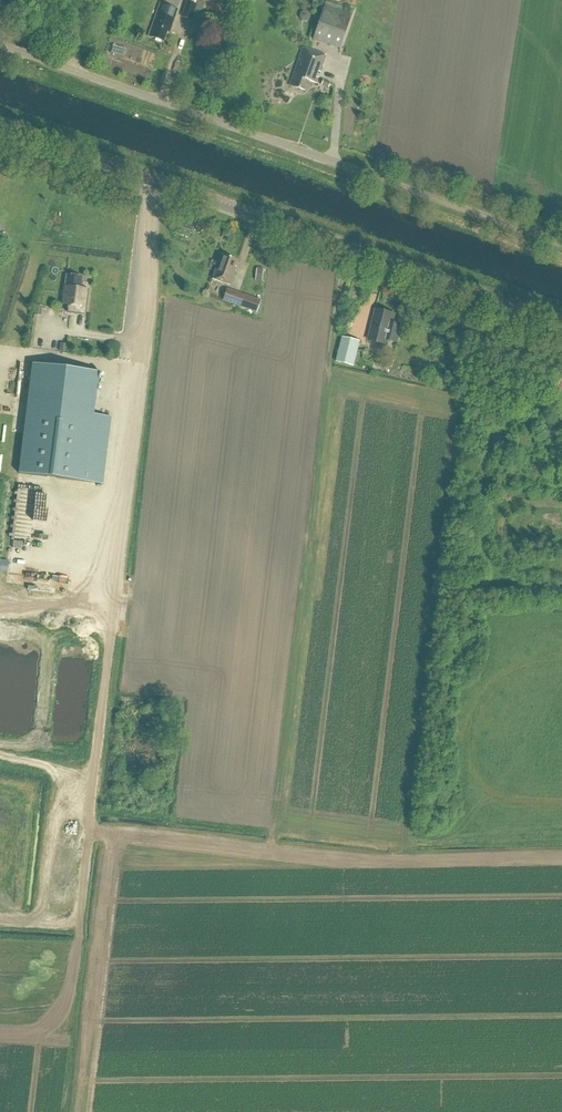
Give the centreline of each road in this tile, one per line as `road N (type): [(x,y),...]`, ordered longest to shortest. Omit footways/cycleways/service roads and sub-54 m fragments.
road 1 (track): [(165,186),(79,933),(0,927)]
road 2 (unclassified): [(561,244),(0,44)]
road 3 (tertiary): [(561,326),(0,128)]

